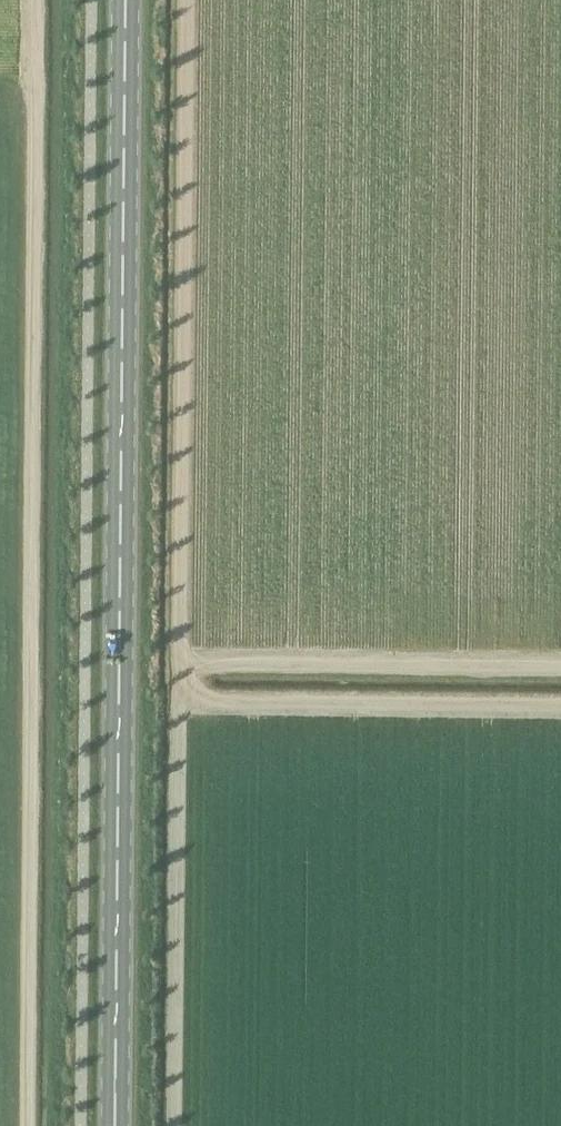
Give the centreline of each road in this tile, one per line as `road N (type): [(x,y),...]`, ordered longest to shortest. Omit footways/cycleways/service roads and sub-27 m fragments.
road 1 (secondary): [(114,1125),(125,0)]

